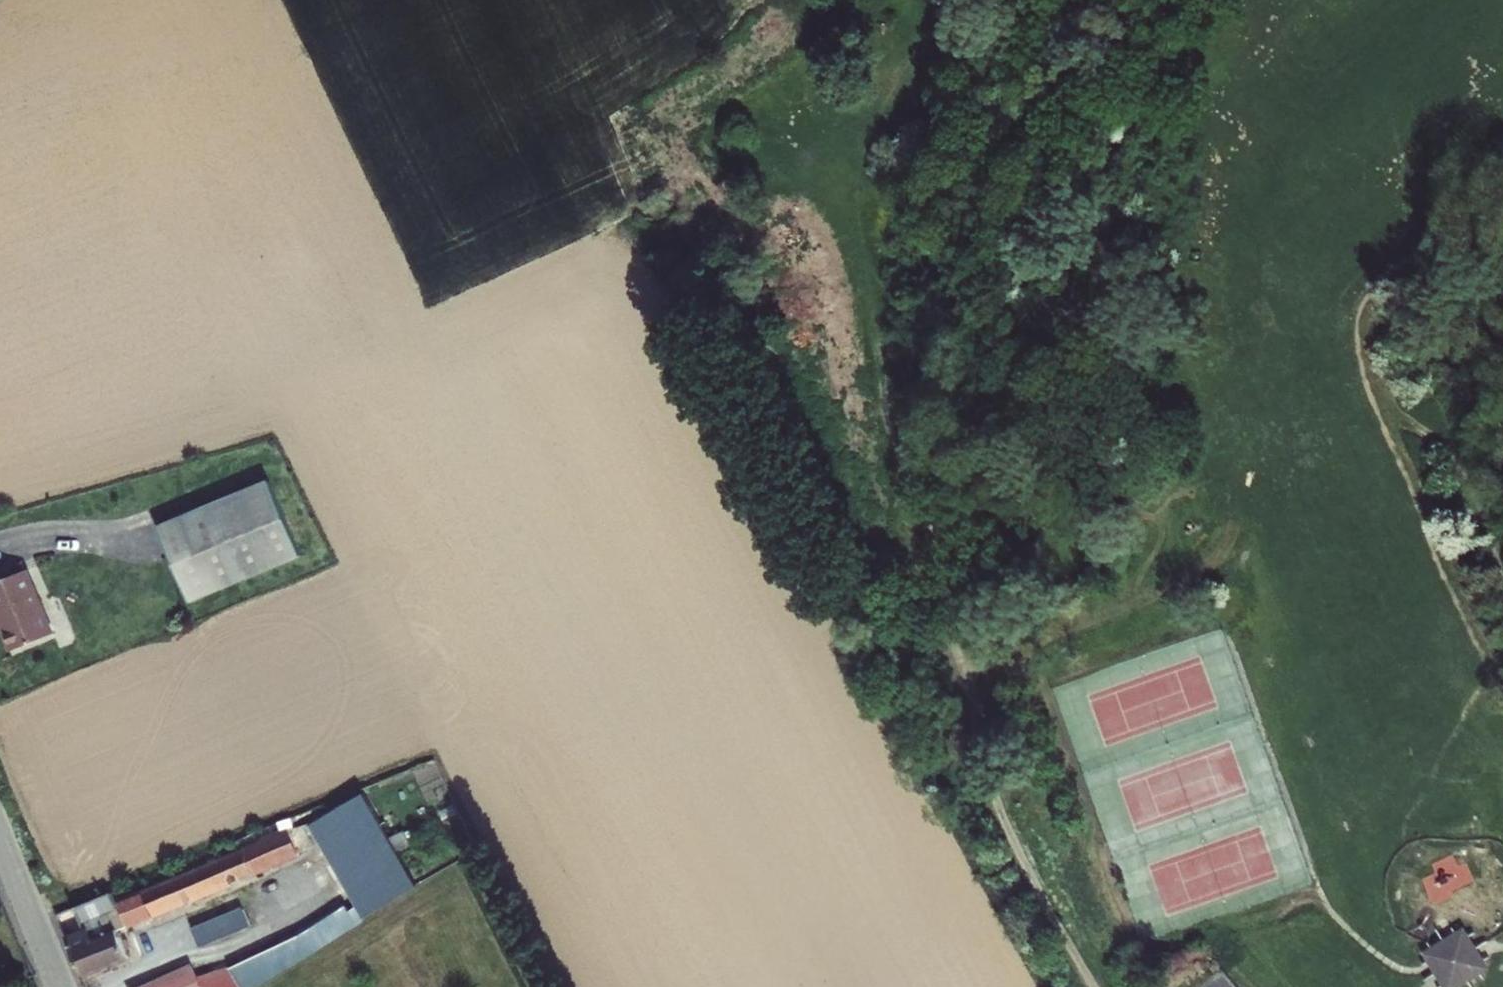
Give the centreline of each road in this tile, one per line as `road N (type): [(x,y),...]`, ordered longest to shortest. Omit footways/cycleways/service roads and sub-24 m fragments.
road 1 (unclassified): [(0,841),(58,986)]

